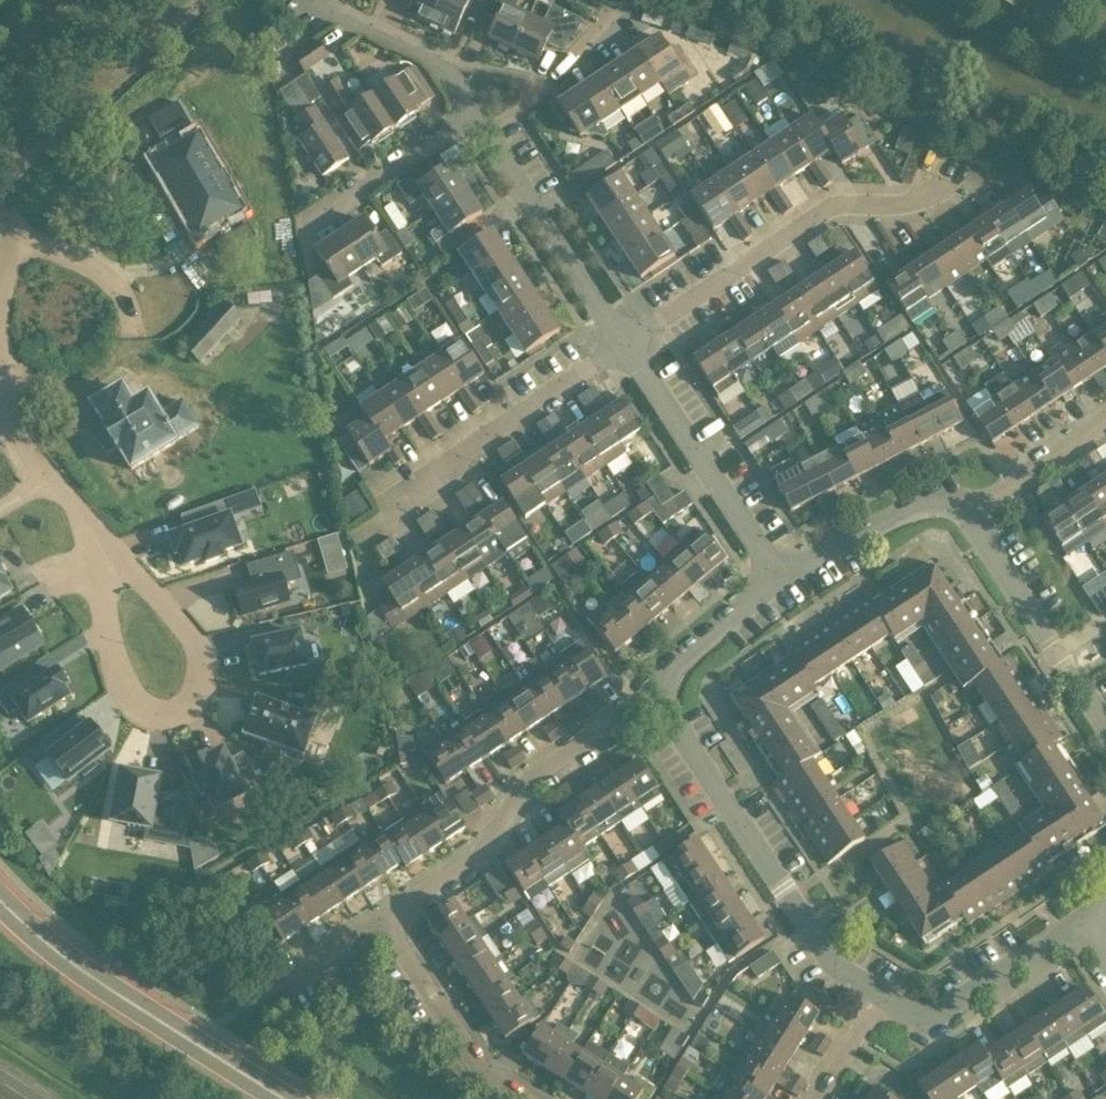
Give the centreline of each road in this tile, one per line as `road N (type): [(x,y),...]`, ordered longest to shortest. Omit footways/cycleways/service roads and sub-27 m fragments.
road 1 (residential): [(657,691),(806,926),(839,967),(883,996)]
road 2 (residential): [(621,344),(846,203),(907,203),(941,175)]
road 3 (residential): [(390,916),(465,863),(492,815),(657,691)]
road 4 (tertiary): [(284,1098),(88,972),(0,898)]
road 5 (residential): [(104,568),(105,633),(129,705),(156,720),(181,714),(204,689),(208,661),(159,605)]
road 6 (residential): [(784,579),(621,344)]
road 7 (residential): [(386,503),(621,344)]
road 8 (residential): [(1105,730),(965,513)]
road 9 (residential): [(0,346),(8,408),(104,568)]
road 10 (residential): [(621,344),(490,133)]
road 11 (residential): [(883,996),(924,1014),(951,1010),(1091,924)]
road 12 (residential): [(537,1098),(484,1053),(390,916)]
road 13 (tertiary): [(0,146),(160,0)]
road 14 (residential): [(306,220),(476,110)]
road 15 (residential): [(965,513),(940,502),(896,514),(784,579)]
road 16 (residential): [(476,110),(445,60),(315,0)]
road 17 (residential): [(490,133),(624,14)]
road 18 (residential): [(784,579),(657,691)]
road 19 (residential): [(965,513),(1105,423)]
road 20 (residential): [(283,987),(390,916)]
road 21 (residential): [(883,996),(819,1098)]

